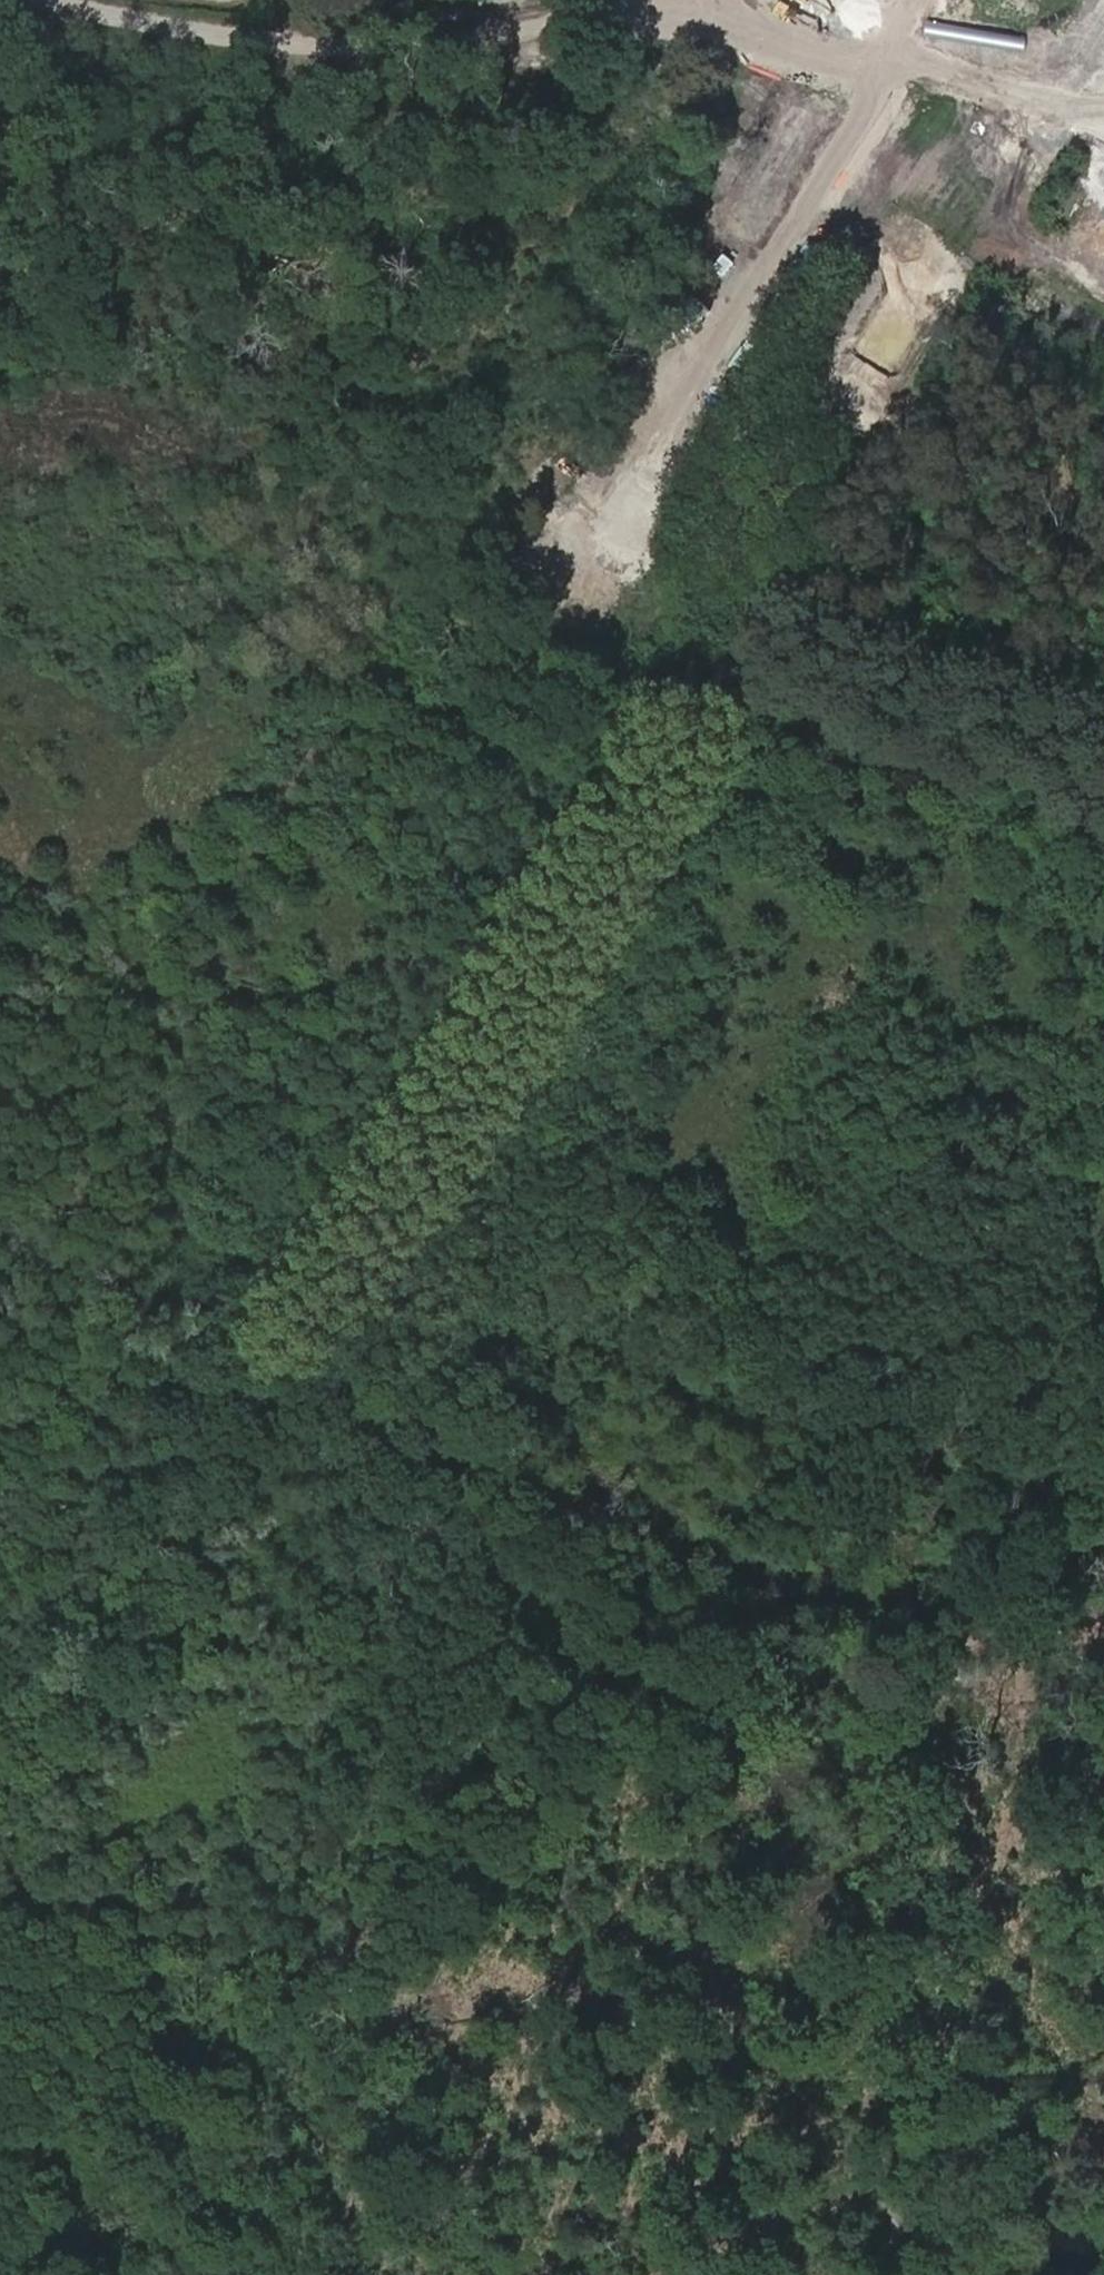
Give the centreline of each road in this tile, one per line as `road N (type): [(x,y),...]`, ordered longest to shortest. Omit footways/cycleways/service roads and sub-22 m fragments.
road 1 (track): [(0,1835),(1086,109)]
road 2 (unclassified): [(59,0),(156,26),(352,48),(448,40),(610,0)]
road 3 (track): [(950,2274),(889,2208),(846,2200),(660,2274)]
road 4 (unclassified): [(817,0),(1016,109),(1086,109),(1103,91)]
road 5 (unclassified): [(864,89),(698,0)]

